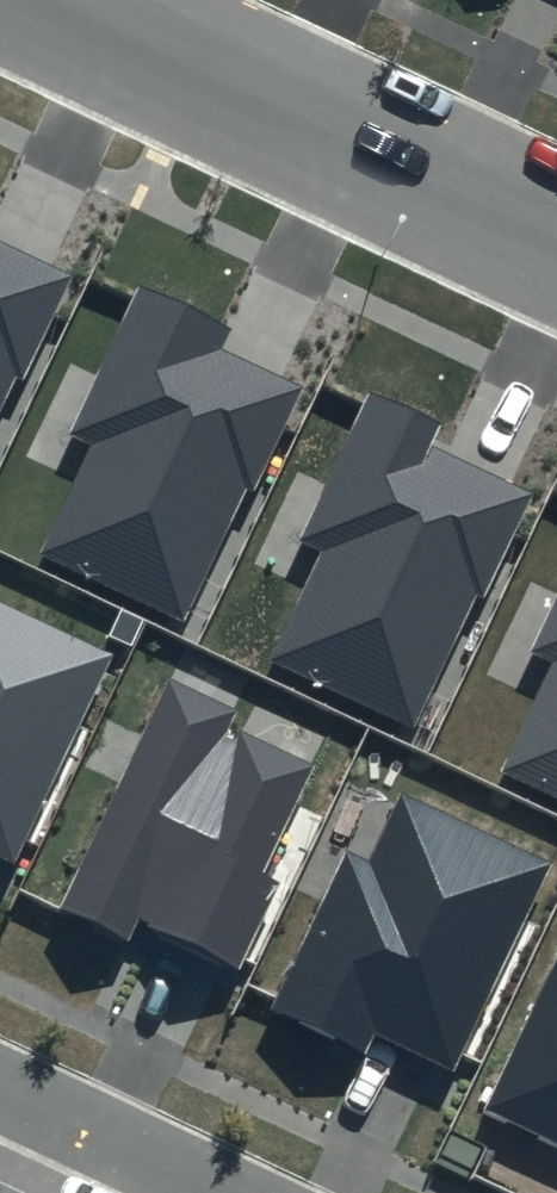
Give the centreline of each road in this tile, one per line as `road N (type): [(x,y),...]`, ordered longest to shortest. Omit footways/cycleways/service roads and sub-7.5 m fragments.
road 1 (residential): [(68,0),(556,235)]
road 2 (residential): [(0,1089),(219,1192)]

